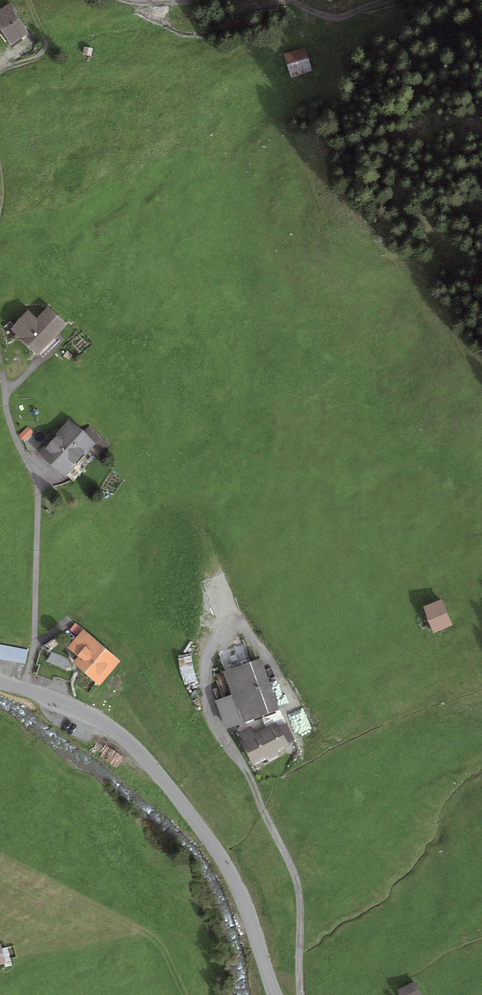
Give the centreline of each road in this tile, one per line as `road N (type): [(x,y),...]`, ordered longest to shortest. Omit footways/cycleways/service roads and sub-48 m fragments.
road 1 (tertiary): [(0,686),(82,708),(168,788),(231,879),(277,994)]
road 2 (track): [(128,0),(246,8),(293,1),(341,16),(383,0)]

